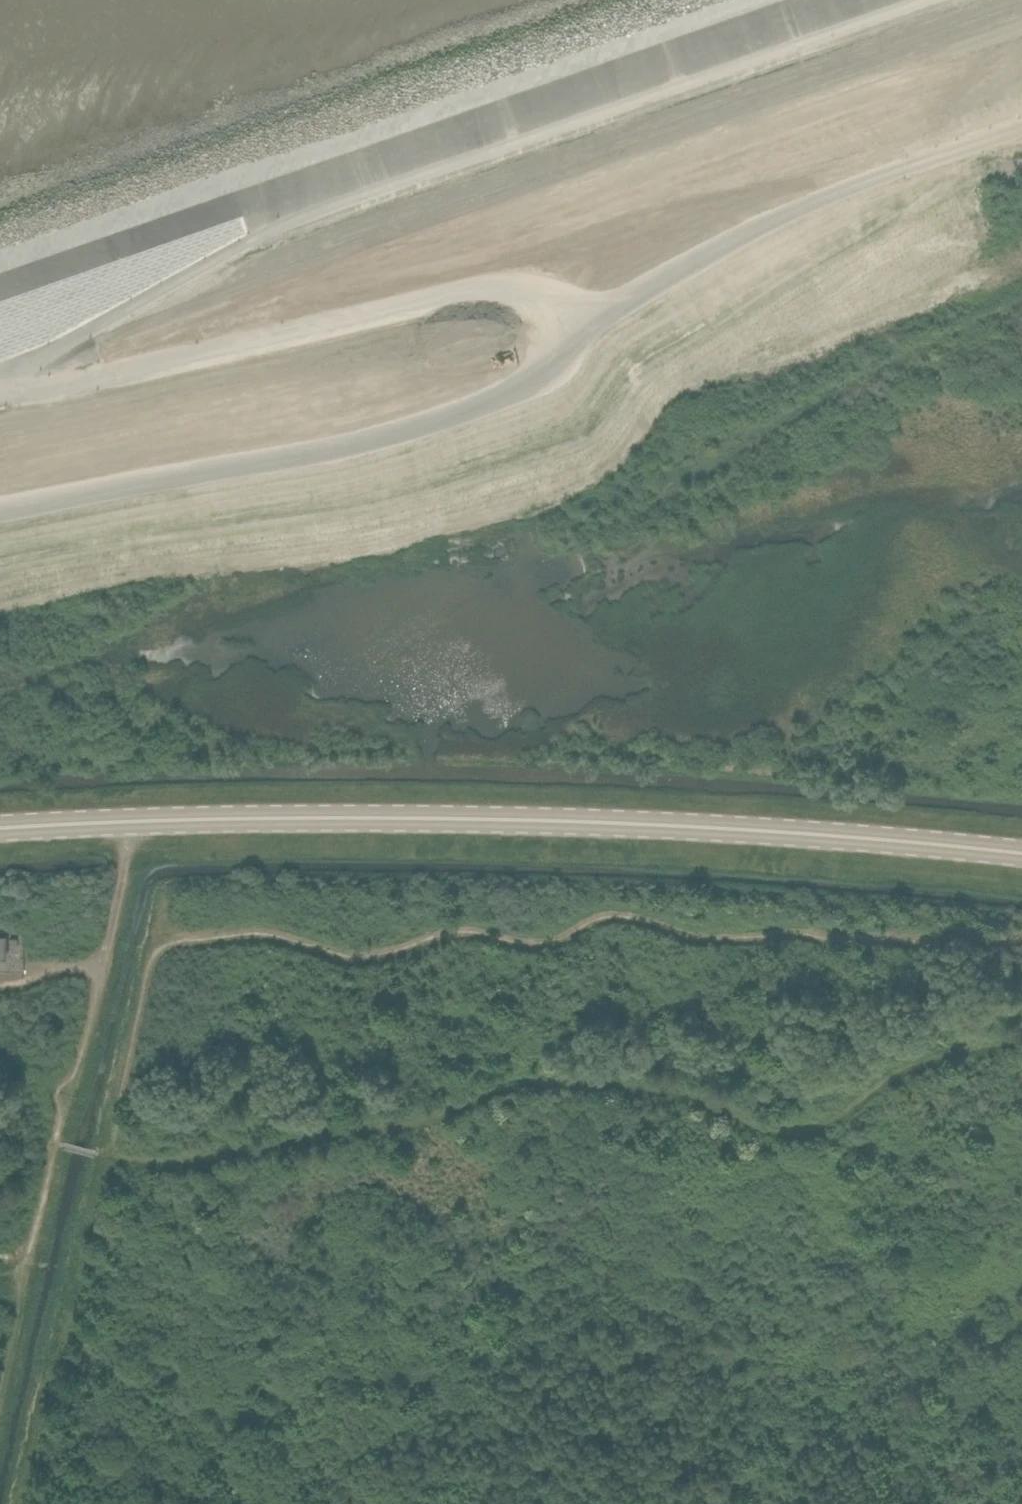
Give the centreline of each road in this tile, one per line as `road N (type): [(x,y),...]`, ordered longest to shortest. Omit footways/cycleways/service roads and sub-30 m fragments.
road 1 (primary): [(1021,847),(673,820),(305,812),(0,828)]
road 2 (track): [(728,0),(0,252)]
road 3 (unclassified): [(0,503),(350,441),(541,372),(570,322)]
road 4 (unknown): [(570,322),(553,292),(509,277),(140,362),(25,384),(0,381)]

